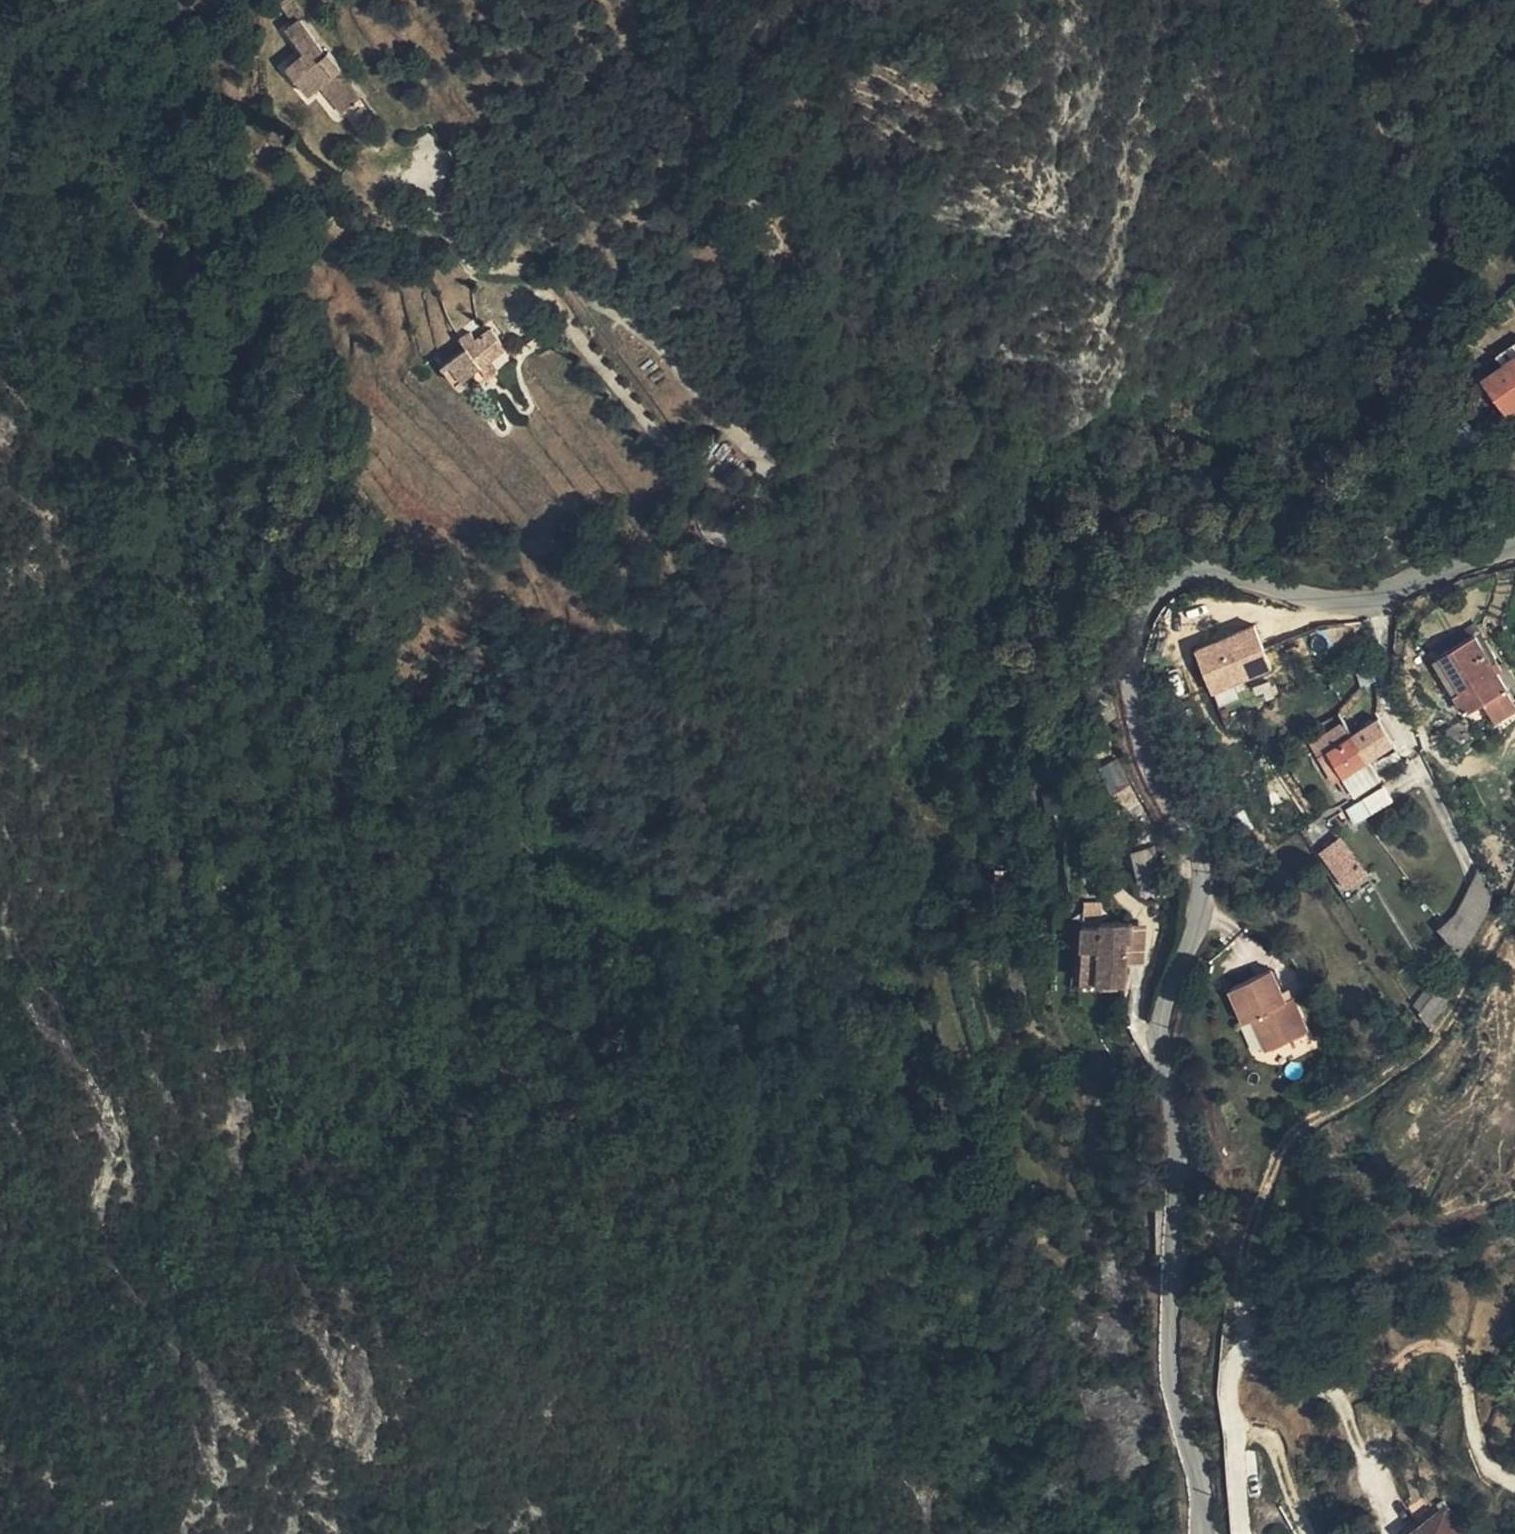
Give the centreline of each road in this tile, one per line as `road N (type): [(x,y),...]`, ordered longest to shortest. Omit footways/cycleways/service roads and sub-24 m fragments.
road 1 (residential): [(1207,1533),(1173,1375),(1181,1210),(1163,1044),(1164,1012),(1204,895),(1200,856),(1150,758),(1133,665),(1155,602),(1185,570),(1212,566),(1326,599),(1382,595),(1514,541)]

